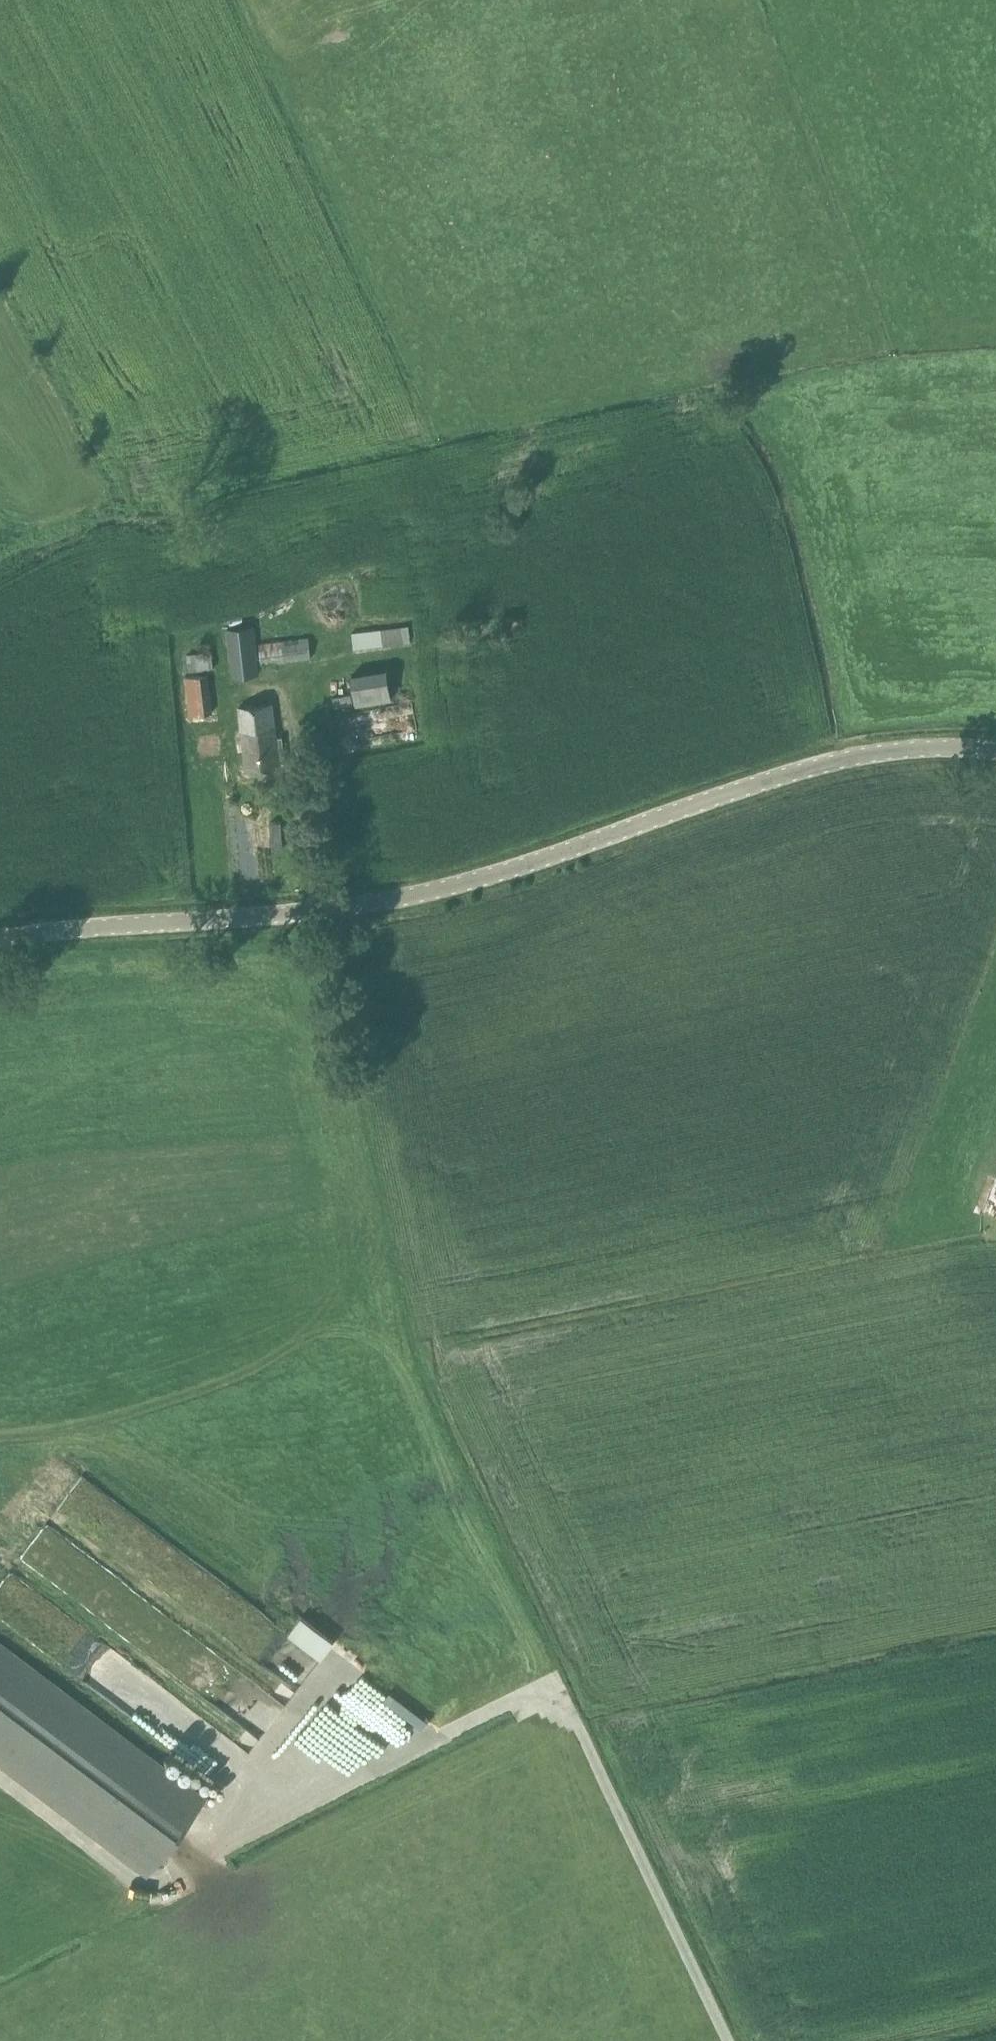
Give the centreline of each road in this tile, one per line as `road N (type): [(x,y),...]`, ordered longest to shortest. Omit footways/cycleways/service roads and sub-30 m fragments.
road 1 (unclassified): [(995,750),(915,748),(840,760),(486,878),(364,906),(0,938)]

